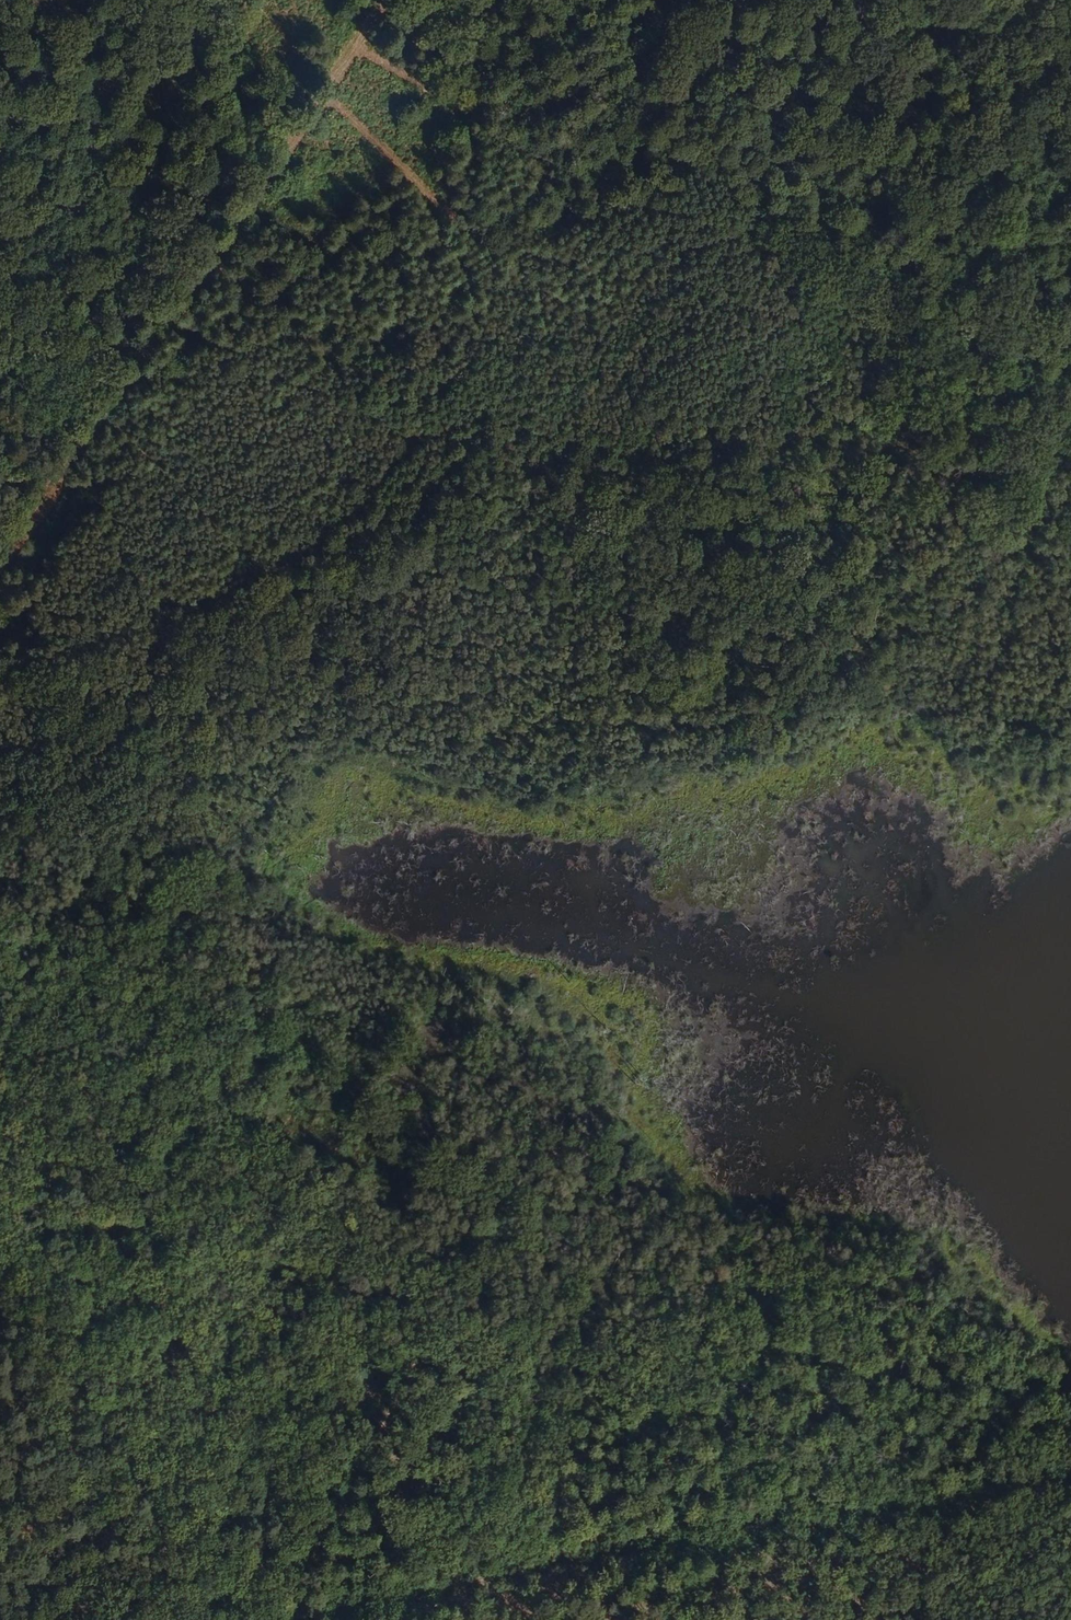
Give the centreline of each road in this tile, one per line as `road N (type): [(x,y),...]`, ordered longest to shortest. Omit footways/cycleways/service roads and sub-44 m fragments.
road 1 (track): [(0,684),(99,638),(285,587),(533,436),(629,468),(740,463),(913,430),(1070,447)]
road 2 (track): [(213,1619),(0,1222)]

